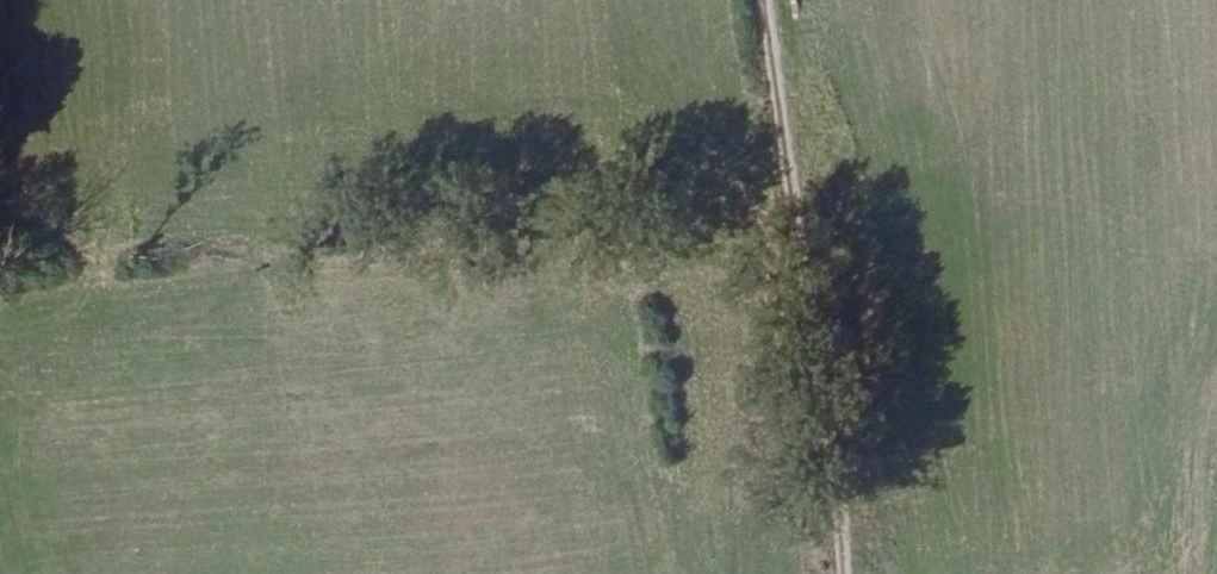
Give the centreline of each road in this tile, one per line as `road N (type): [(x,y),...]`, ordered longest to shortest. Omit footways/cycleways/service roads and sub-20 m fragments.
road 1 (track): [(758,0),(837,573)]

